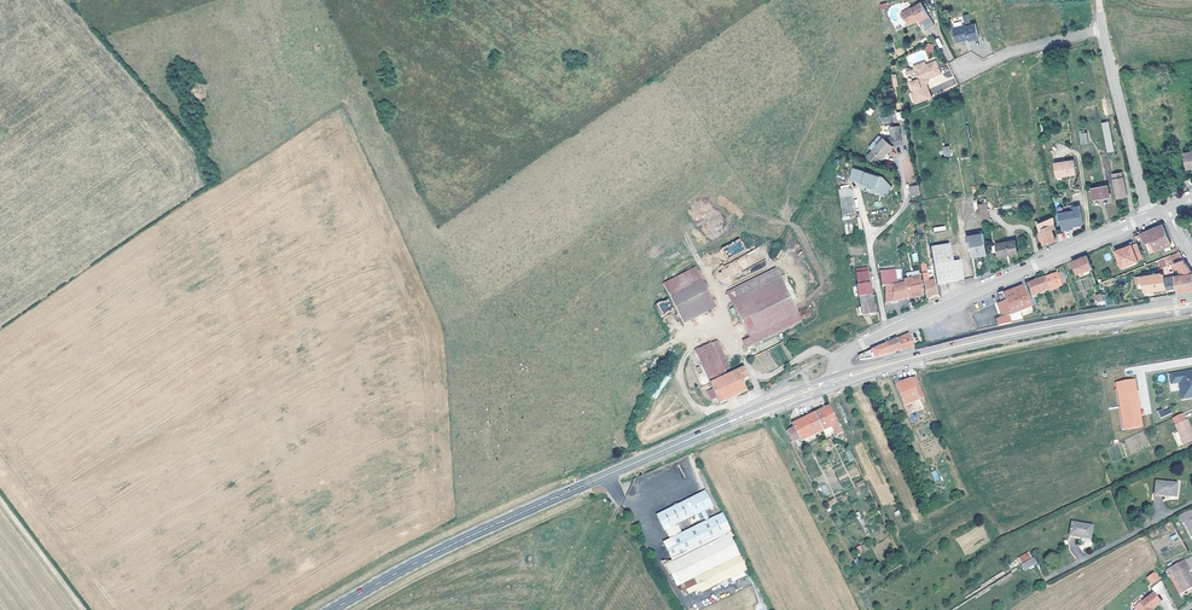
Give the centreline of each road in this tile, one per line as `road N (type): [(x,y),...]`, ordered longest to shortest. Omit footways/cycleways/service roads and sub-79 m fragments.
road 1 (primary): [(707,432),(465,539),(331,609)]
road 2 (primary): [(1191,300),(997,334),(838,374)]
road 3 (primary): [(840,383),(982,343),(1191,309)]
road 4 (residential): [(838,374),(839,359),(862,345),(1150,216)]
road 5 (tertiary): [(1102,29),(1150,216)]
road 6 (track): [(602,477),(680,609)]
road 7 (primary): [(838,374),(707,432)]
road 8 (primary): [(707,432),(840,383)]
road 9 (track): [(83,609),(0,500)]
road 10 (residential): [(985,67),(1102,29)]

